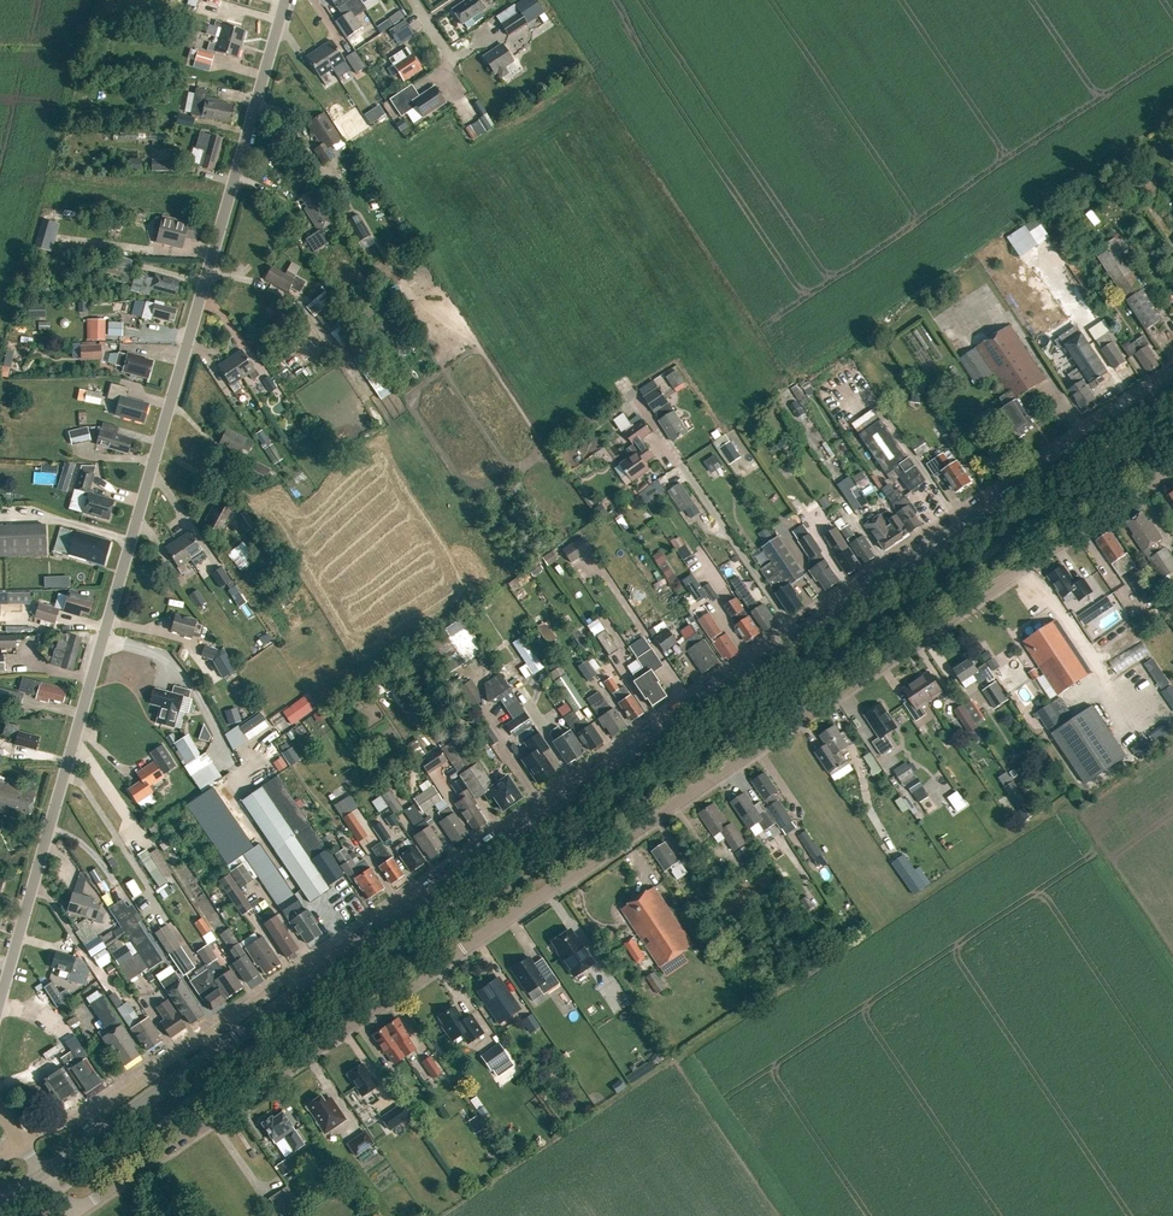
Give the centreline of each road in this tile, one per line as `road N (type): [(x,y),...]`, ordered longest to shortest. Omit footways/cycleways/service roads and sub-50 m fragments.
road 1 (residential): [(69,1213),(1172,464)]
road 2 (secondary): [(302,988),(554,803),(1172,383)]
road 3 (unclassified): [(0,1005),(285,0)]
road 4 (residential): [(17,1139),(82,1117),(292,975),(302,988)]
road 5 (secondary): [(43,1173),(302,988)]

